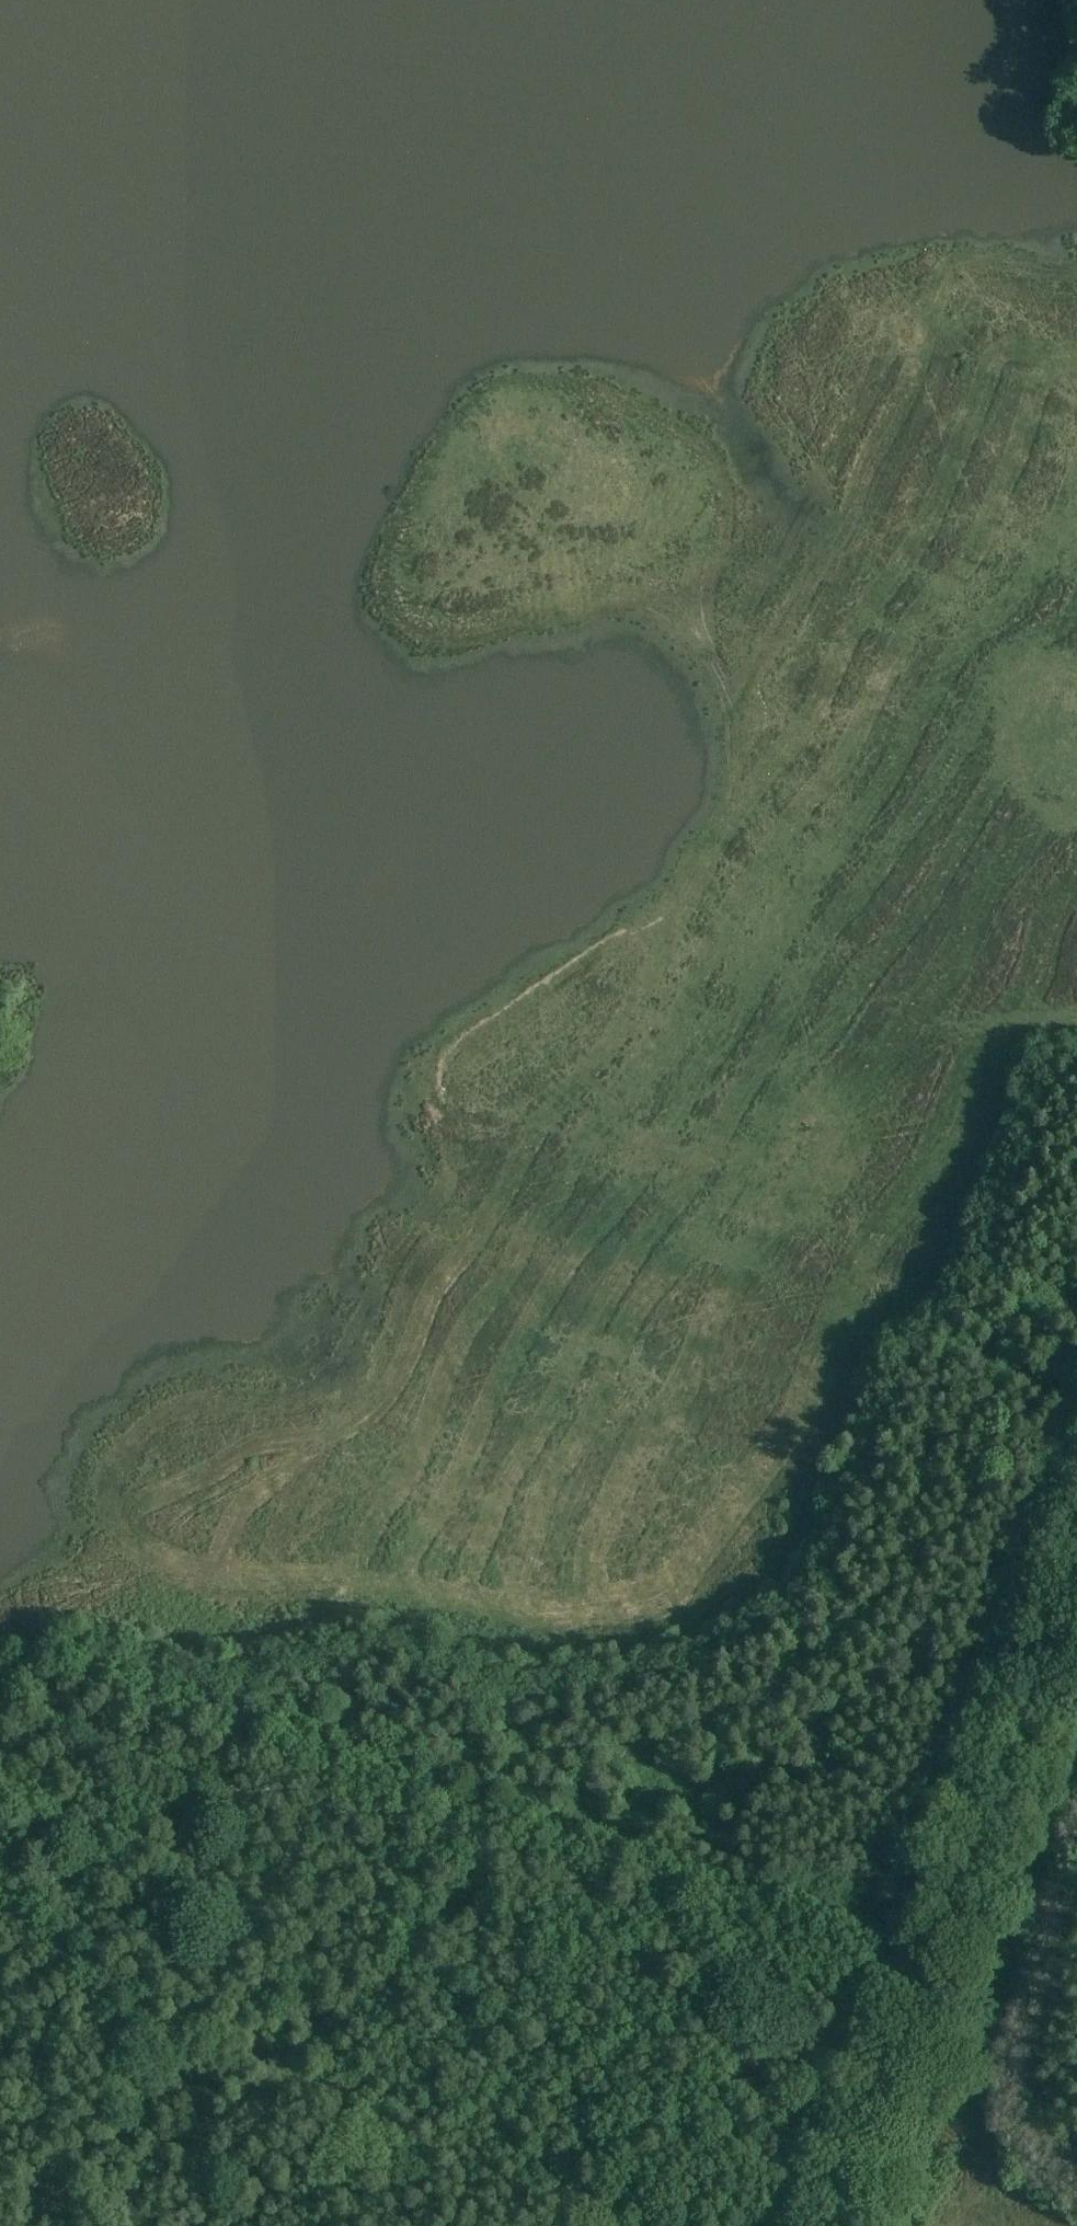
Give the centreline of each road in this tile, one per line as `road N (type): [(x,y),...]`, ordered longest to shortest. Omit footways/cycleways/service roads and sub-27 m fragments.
road 1 (track): [(1076,1593),(843,2225)]

